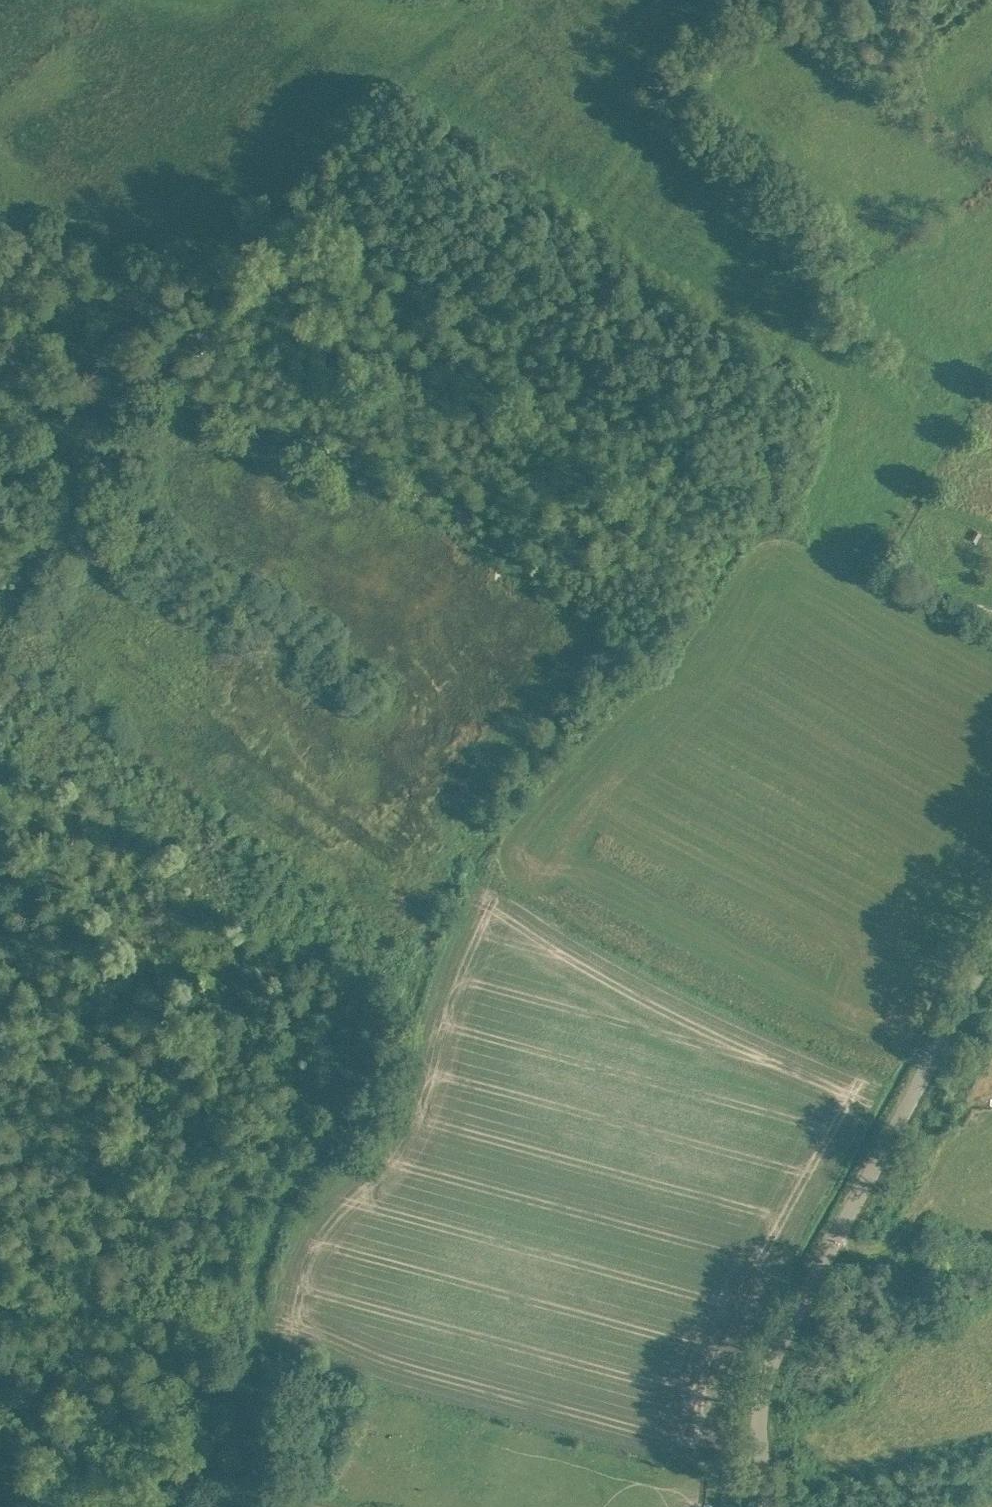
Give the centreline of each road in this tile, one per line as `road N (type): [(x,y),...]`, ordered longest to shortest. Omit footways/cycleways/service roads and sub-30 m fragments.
road 1 (unclassified): [(764,1506),(756,1400),(794,1311),(991,949)]

